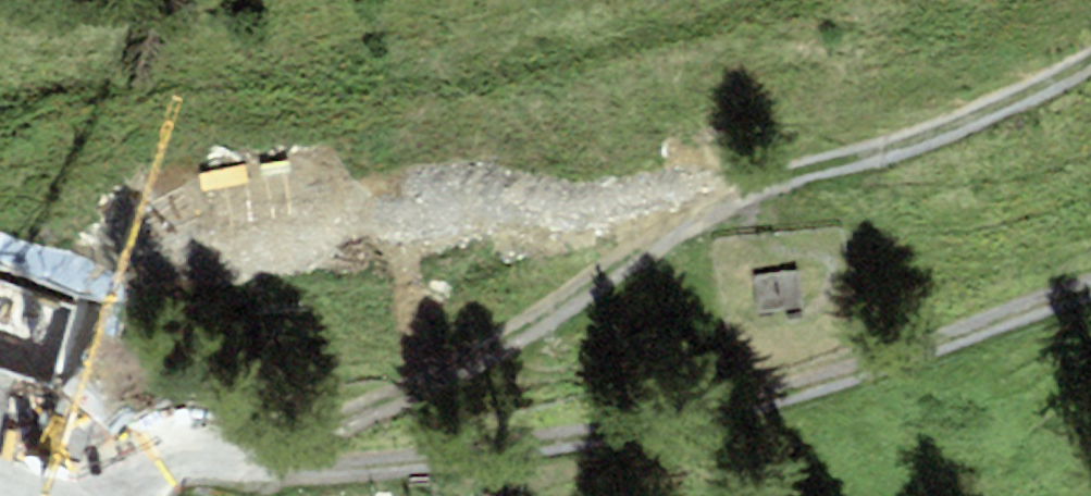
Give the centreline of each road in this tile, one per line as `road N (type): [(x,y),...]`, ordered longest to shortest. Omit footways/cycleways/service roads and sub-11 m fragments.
road 1 (track): [(1090,55),(933,130),(715,188),(495,342),(200,466)]
road 2 (track): [(200,466),(455,468),(787,389),(1090,287)]

